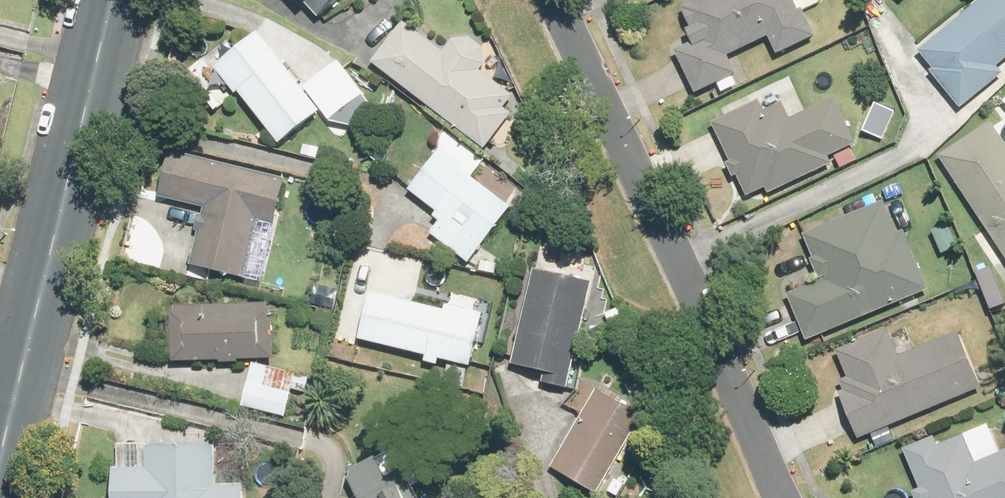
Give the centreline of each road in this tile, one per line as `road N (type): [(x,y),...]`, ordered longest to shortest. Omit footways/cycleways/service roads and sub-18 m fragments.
road 1 (residential): [(550,0),(779,497)]
road 2 (tertiary): [(110,0),(0,436)]

